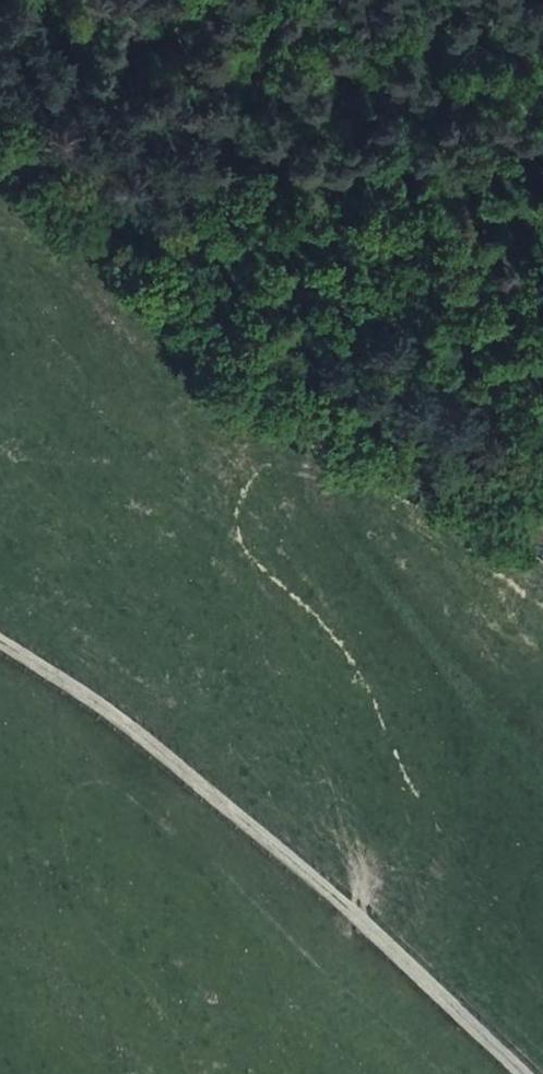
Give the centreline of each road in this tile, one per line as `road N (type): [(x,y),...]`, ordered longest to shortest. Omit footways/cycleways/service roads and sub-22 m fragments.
road 1 (track): [(0,643),(89,701),(332,893),(526,1073)]

